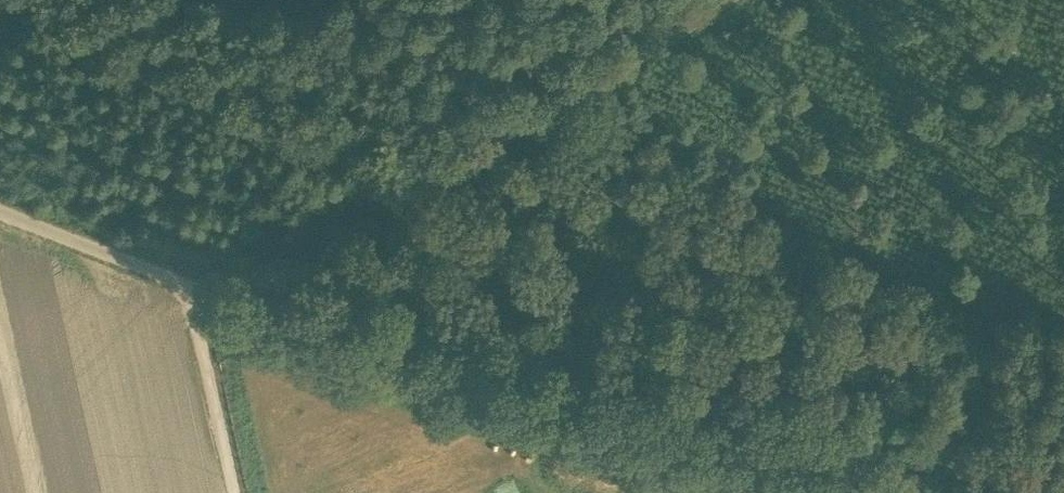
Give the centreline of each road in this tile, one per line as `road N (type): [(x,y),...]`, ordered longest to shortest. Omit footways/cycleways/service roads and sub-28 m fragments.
road 1 (track): [(188,284),(476,172),(756,0)]
road 2 (track): [(718,492),(188,284)]
road 3 (track): [(188,284),(235,492)]
road 4 (track): [(0,210),(188,284)]

